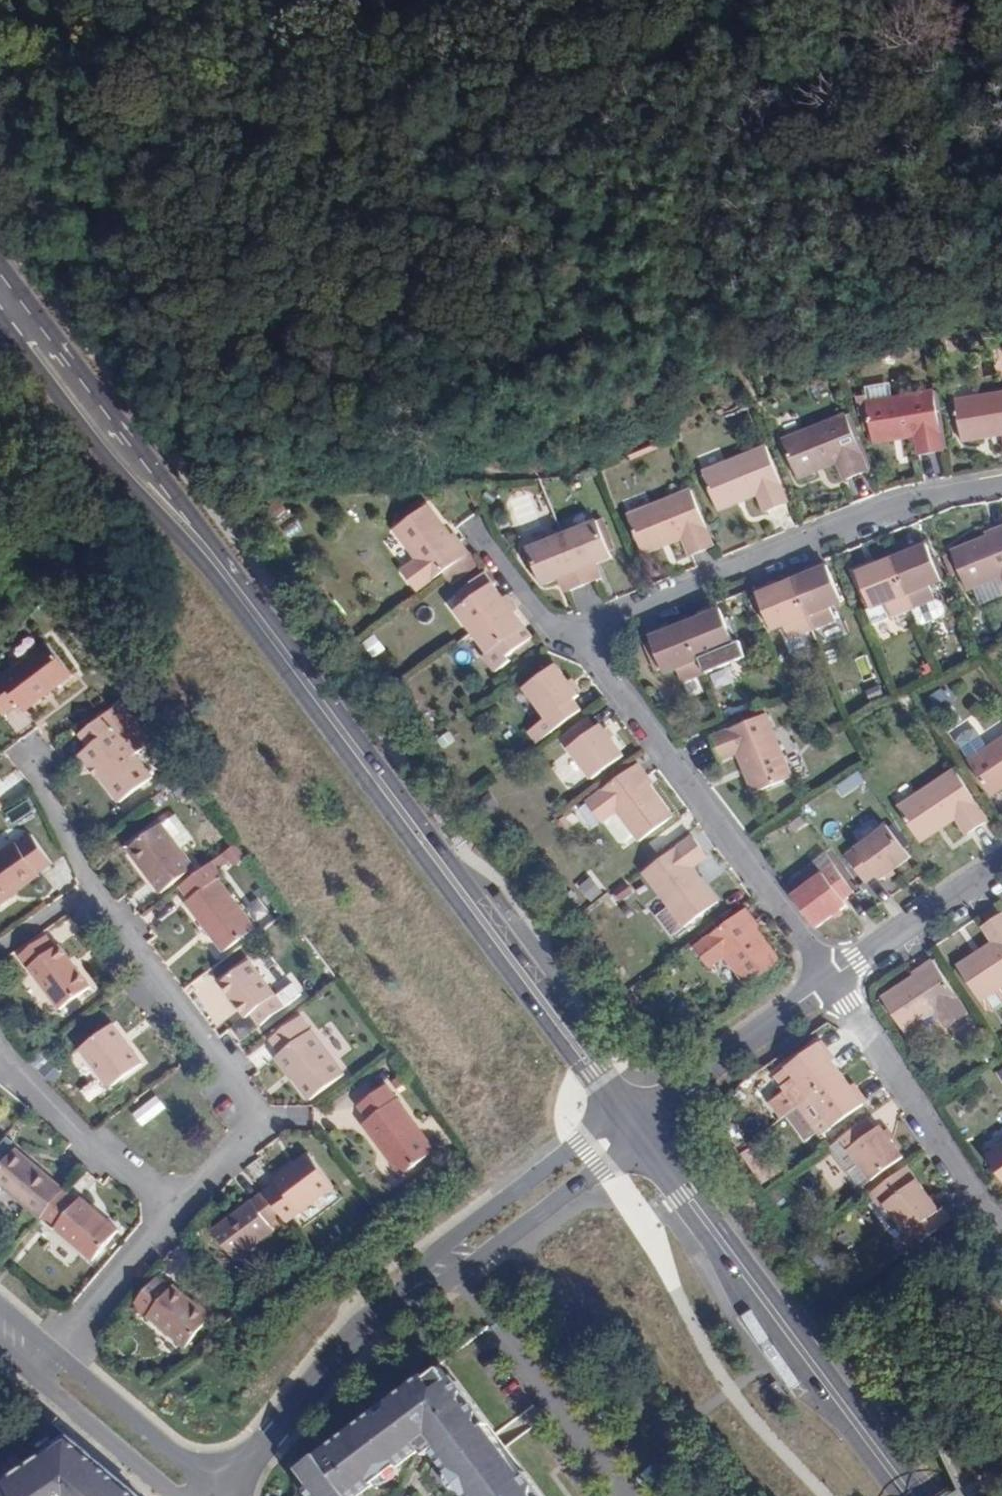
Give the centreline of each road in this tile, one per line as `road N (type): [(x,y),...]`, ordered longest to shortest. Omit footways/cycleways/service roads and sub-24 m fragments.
road 1 (secondary): [(219,566),(633,1124)]
road 2 (residential): [(216,1495),(365,1322),(633,1124)]
road 3 (secondary): [(633,1124),(910,1495)]
road 4 (residential): [(1001,485),(904,502),(577,634)]
road 5 (residential): [(577,634),(831,979)]
road 6 (secondary): [(219,566),(169,484),(0,262)]
road 7 (secondary): [(0,320),(134,491),(219,566)]
road 8 (residential): [(831,979),(1001,1235)]
road 9 (residential): [(260,1119),(97,890)]
road 10 (residential): [(831,979),(633,1124)]
road 11 (residential): [(0,1051),(167,1216)]
road 12 (residential): [(208,1495),(191,1465),(71,1371),(41,1365)]
road 13 (residential): [(1001,865),(831,979)]
road 14 (residential): [(41,1365),(167,1216)]
road 15 (residential): [(41,1365),(54,1398),(179,1495)]
road 16 (residential): [(577,634),(550,630),(473,523)]
road 17 (residential): [(97,890),(21,754)]
road 18 (residential): [(167,1216),(260,1119)]

